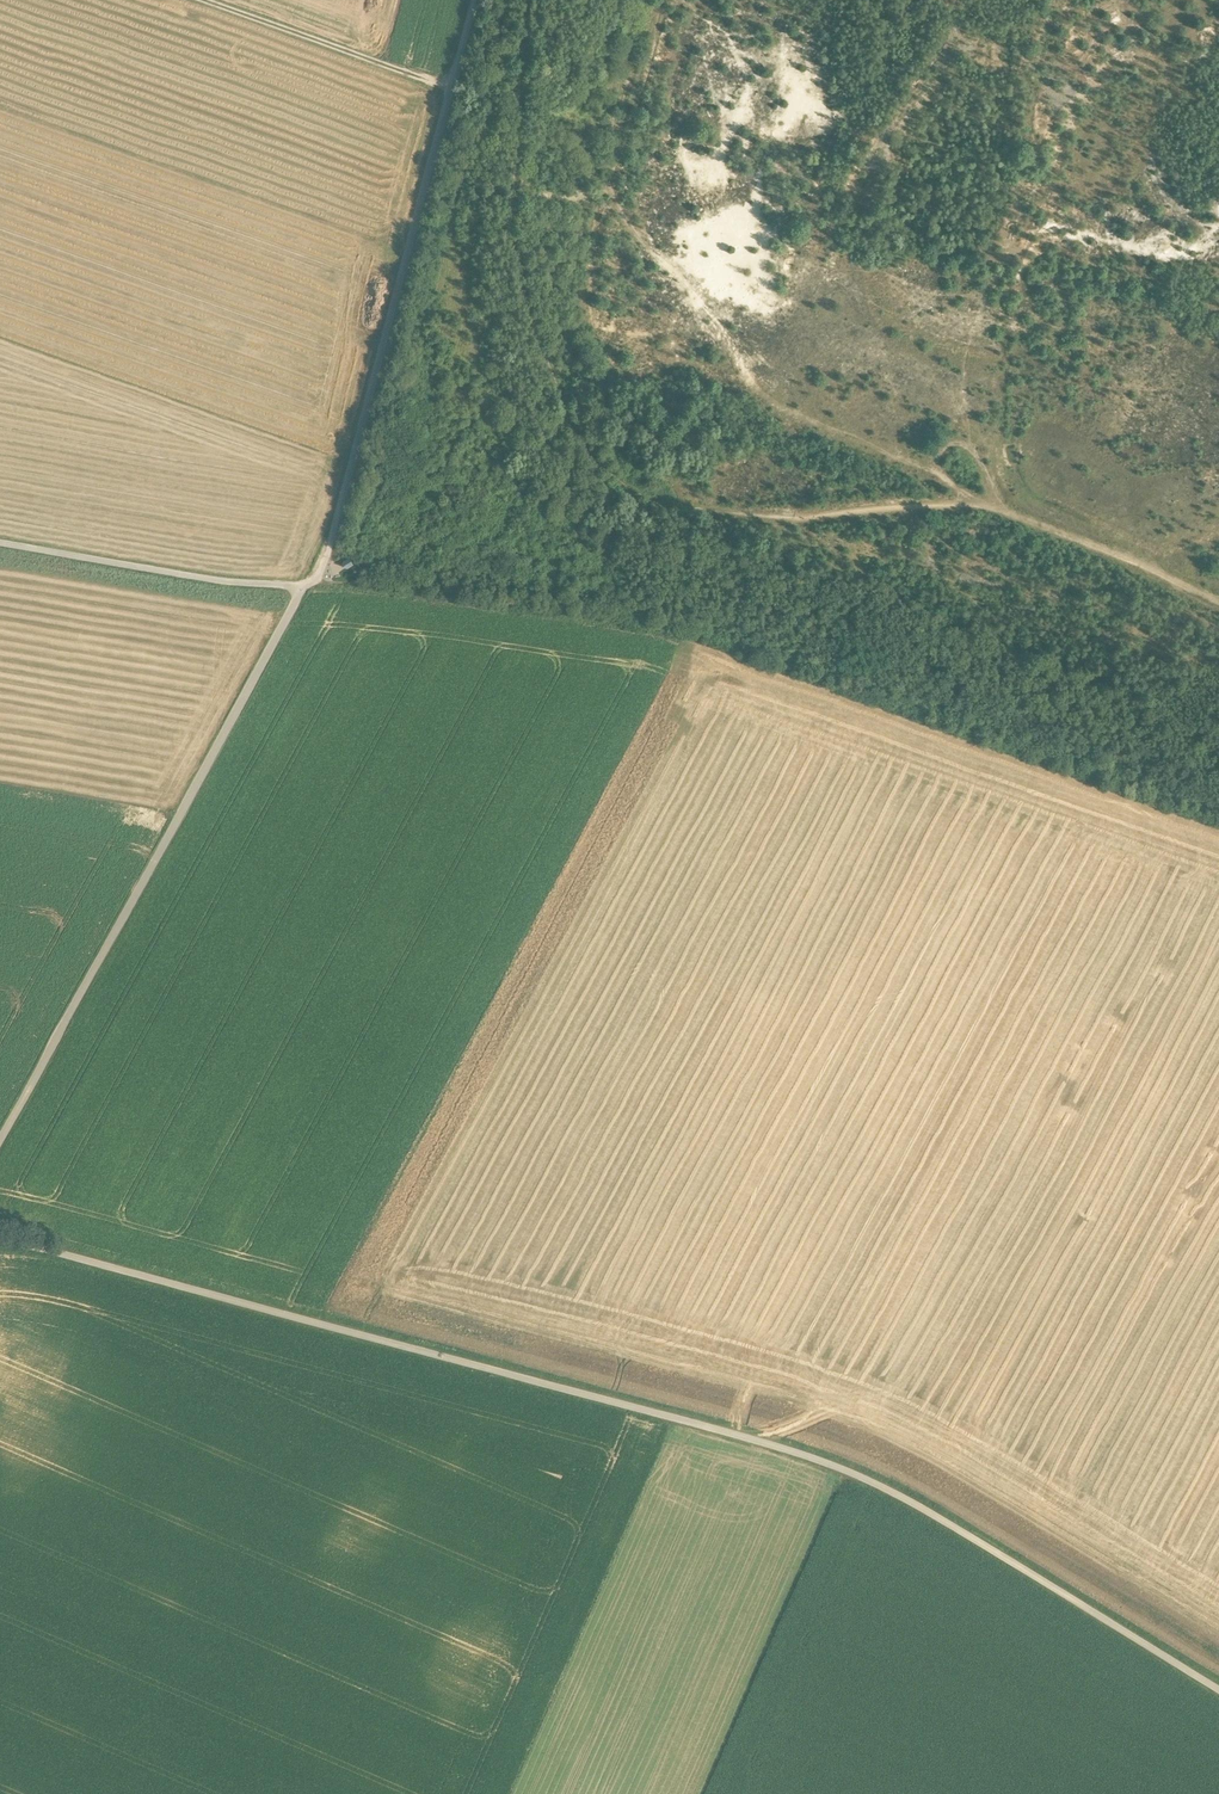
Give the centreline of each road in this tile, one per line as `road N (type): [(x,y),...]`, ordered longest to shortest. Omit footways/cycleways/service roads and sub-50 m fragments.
road 1 (track): [(1218,1690),(931,1514),(827,1463),(0,1239)]
road 2 (track): [(0,544),(223,581),(311,580),(338,518),(474,0)]
road 3 (track): [(304,583),(0,1142)]
road 4 (track): [(670,506),(625,446),(599,385),(583,290),(583,250),(662,0)]
road 5 (track): [(311,580),(689,637)]
road 6 (track): [(198,0),(449,91)]
road 7 (track): [(978,510),(1159,574),(1218,605)]
road 8 (track): [(978,510),(945,486),(939,461),(948,446),(959,444),(979,458),(993,480),(996,511)]

